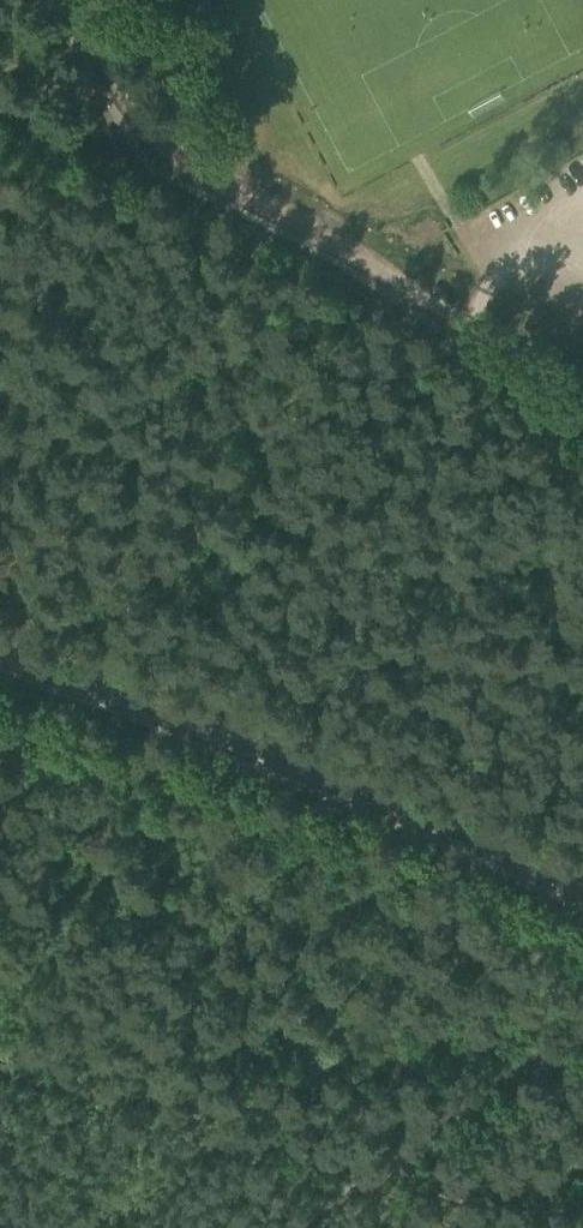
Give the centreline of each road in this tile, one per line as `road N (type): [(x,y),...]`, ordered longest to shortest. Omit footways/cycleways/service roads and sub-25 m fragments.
road 1 (tertiary): [(582,895),(259,753),(0,655)]
road 2 (unclassified): [(582,405),(383,272)]
road 3 (track): [(185,158),(383,272)]
road 4 (track): [(0,95),(185,158)]
road 5 (track): [(74,0),(131,96),(185,158)]

